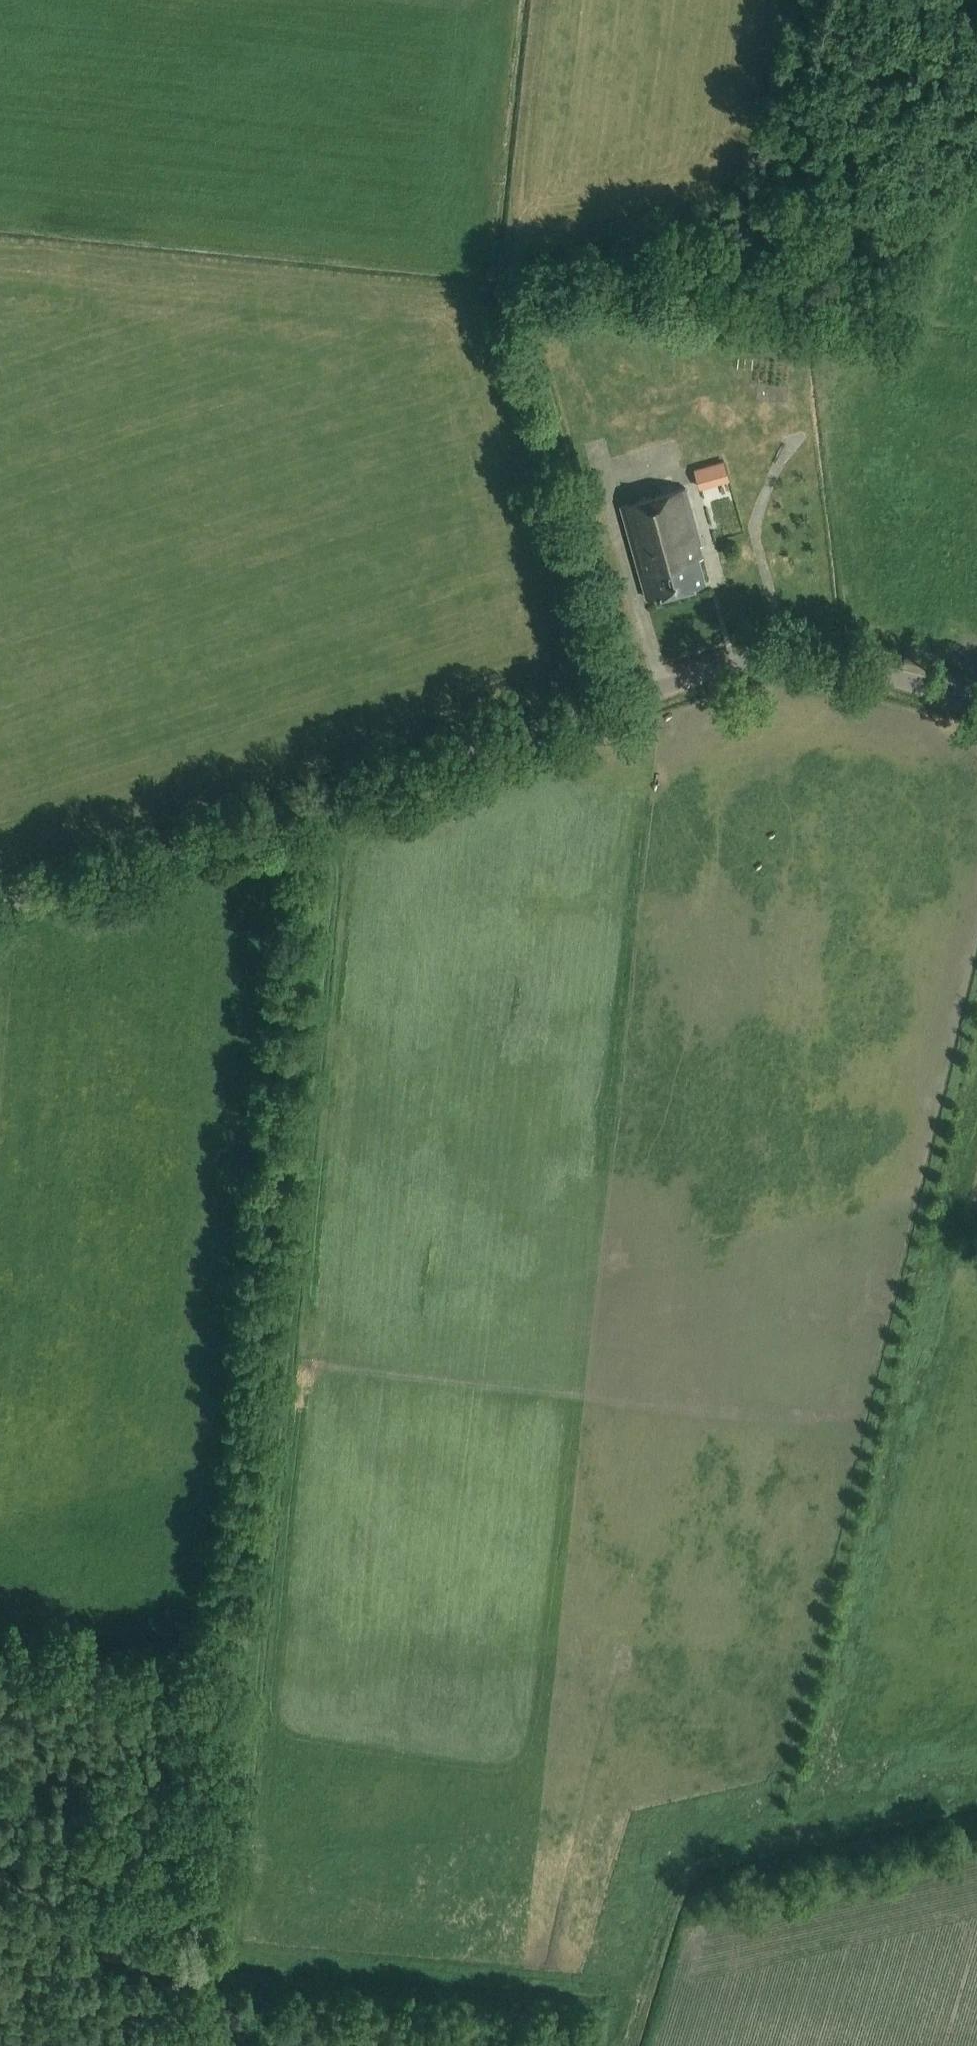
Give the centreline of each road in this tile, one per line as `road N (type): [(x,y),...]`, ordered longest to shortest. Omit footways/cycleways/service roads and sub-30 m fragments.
road 1 (tertiary): [(976,698),(810,657),(737,661),(0,910)]
road 2 (track): [(976,1790),(707,1849),(688,1870),(633,2045)]

